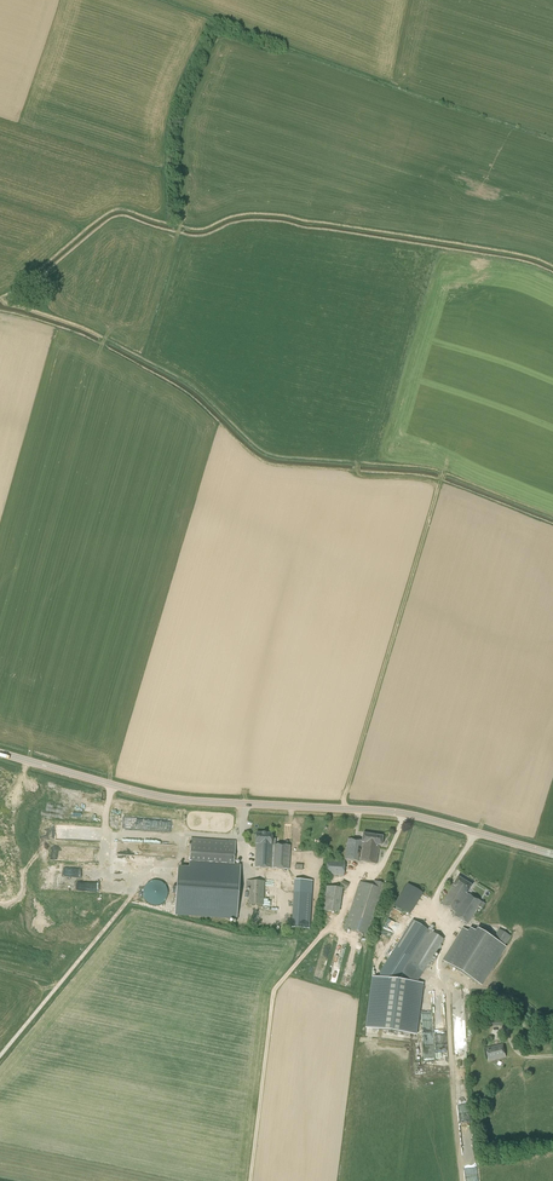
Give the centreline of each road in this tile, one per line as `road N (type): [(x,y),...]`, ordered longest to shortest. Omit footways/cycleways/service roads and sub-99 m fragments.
road 1 (tertiary): [(552,854),(392,812),(156,796),(0,753)]
road 2 (track): [(129,901),(0,1056)]
road 3 (track): [(250,1180),(271,1005)]

